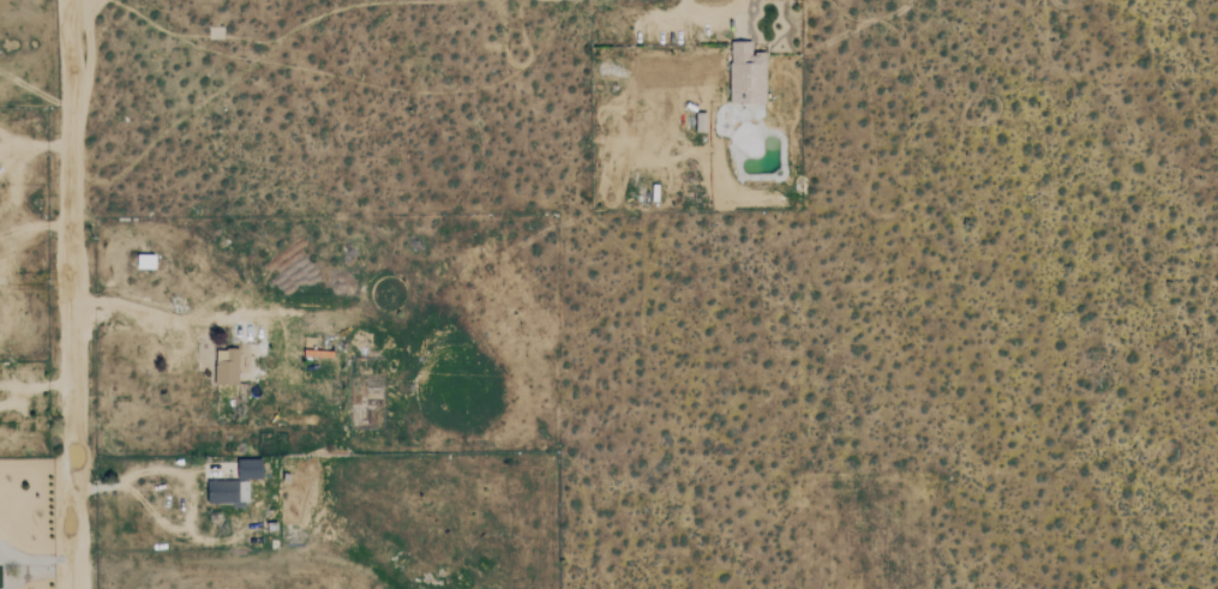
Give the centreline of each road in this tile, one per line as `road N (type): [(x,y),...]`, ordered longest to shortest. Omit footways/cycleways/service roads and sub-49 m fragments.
road 1 (track): [(73,588),(74,0)]
road 2 (track): [(74,485),(124,482),(166,525),(188,521),(184,474),(146,469),(124,482)]
road 3 (track): [(74,223),(12,222),(23,156),(74,145)]

